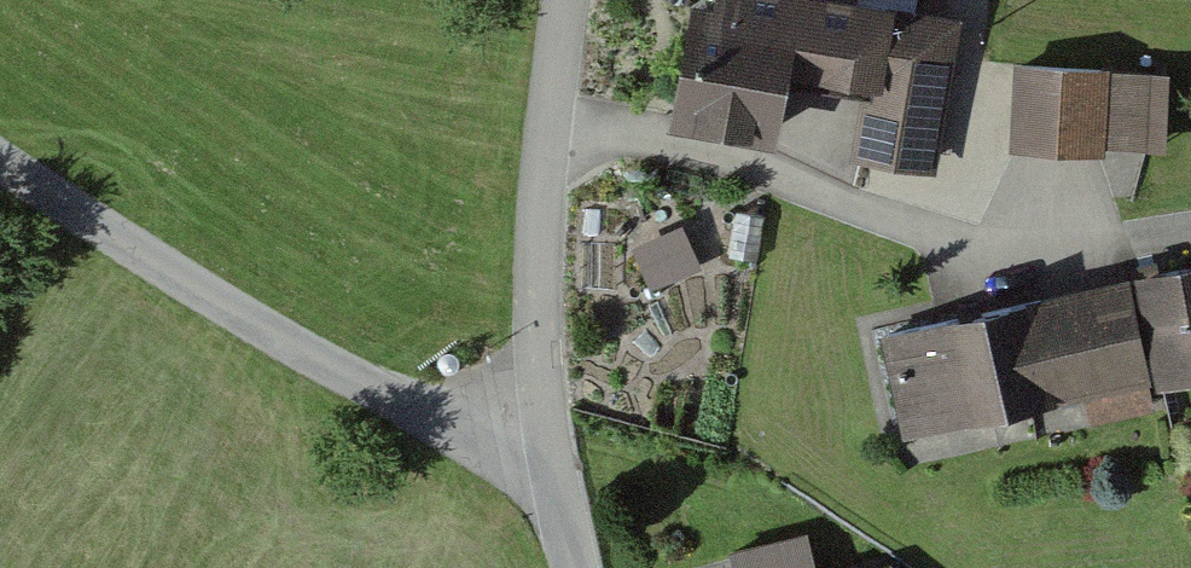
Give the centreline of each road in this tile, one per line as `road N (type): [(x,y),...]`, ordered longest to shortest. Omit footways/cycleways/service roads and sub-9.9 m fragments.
road 1 (residential): [(545,429),(436,420),(0,169)]
road 2 (residential): [(545,429),(543,197),(566,0)]
road 3 (residential): [(574,567),(545,429)]

